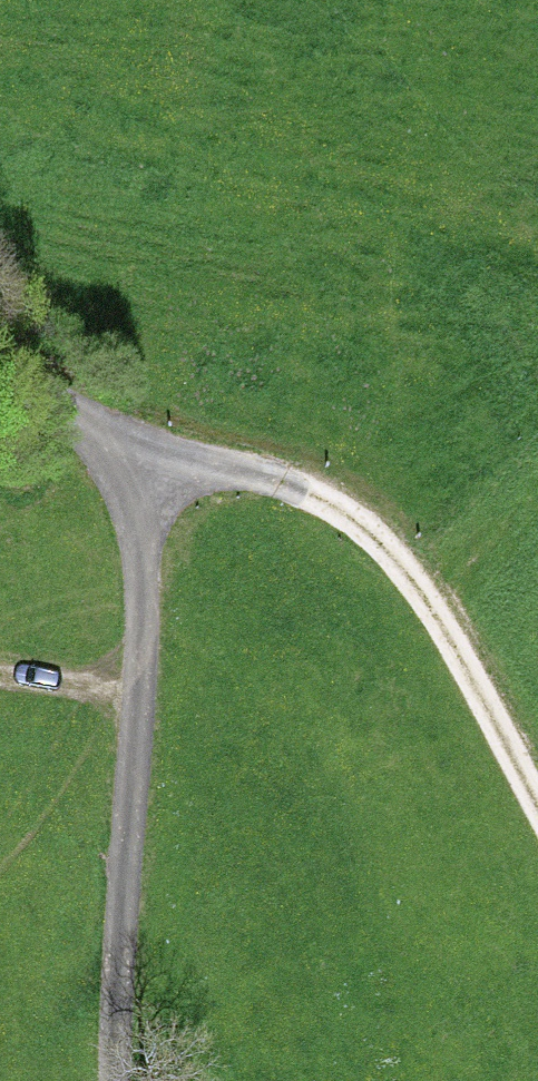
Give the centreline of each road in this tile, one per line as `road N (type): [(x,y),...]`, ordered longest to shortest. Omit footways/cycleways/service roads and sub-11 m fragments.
road 1 (residential): [(0,381),(84,443),(123,505),(134,558),(108,1080)]
road 2 (track): [(537,816),(429,614),(360,533),(248,474),(168,464),(104,471)]
road 3 (track): [(132,695),(0,678)]

